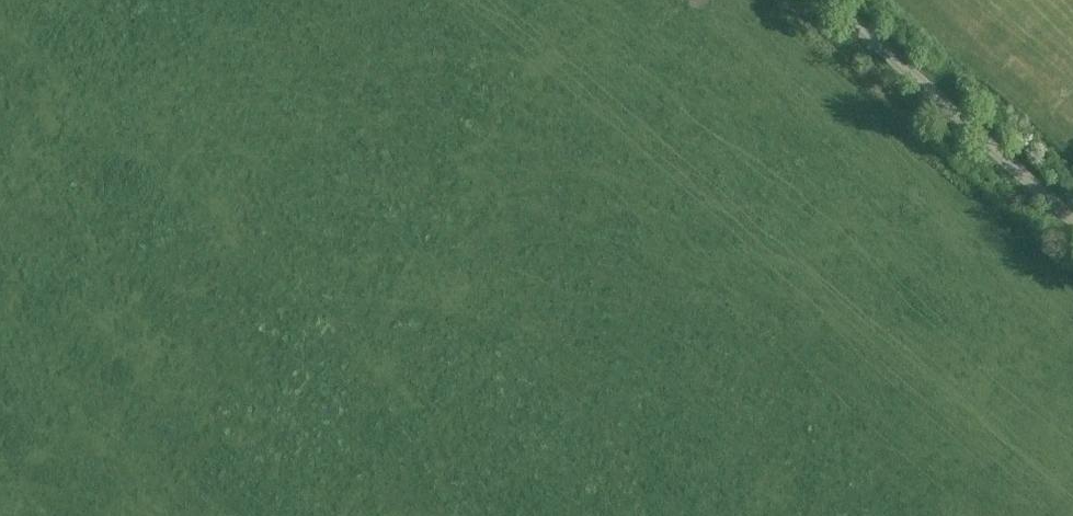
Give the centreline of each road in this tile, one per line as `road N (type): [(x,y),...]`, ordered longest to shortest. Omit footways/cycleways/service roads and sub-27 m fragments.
road 1 (unclassified): [(1072,220),(827,0)]

